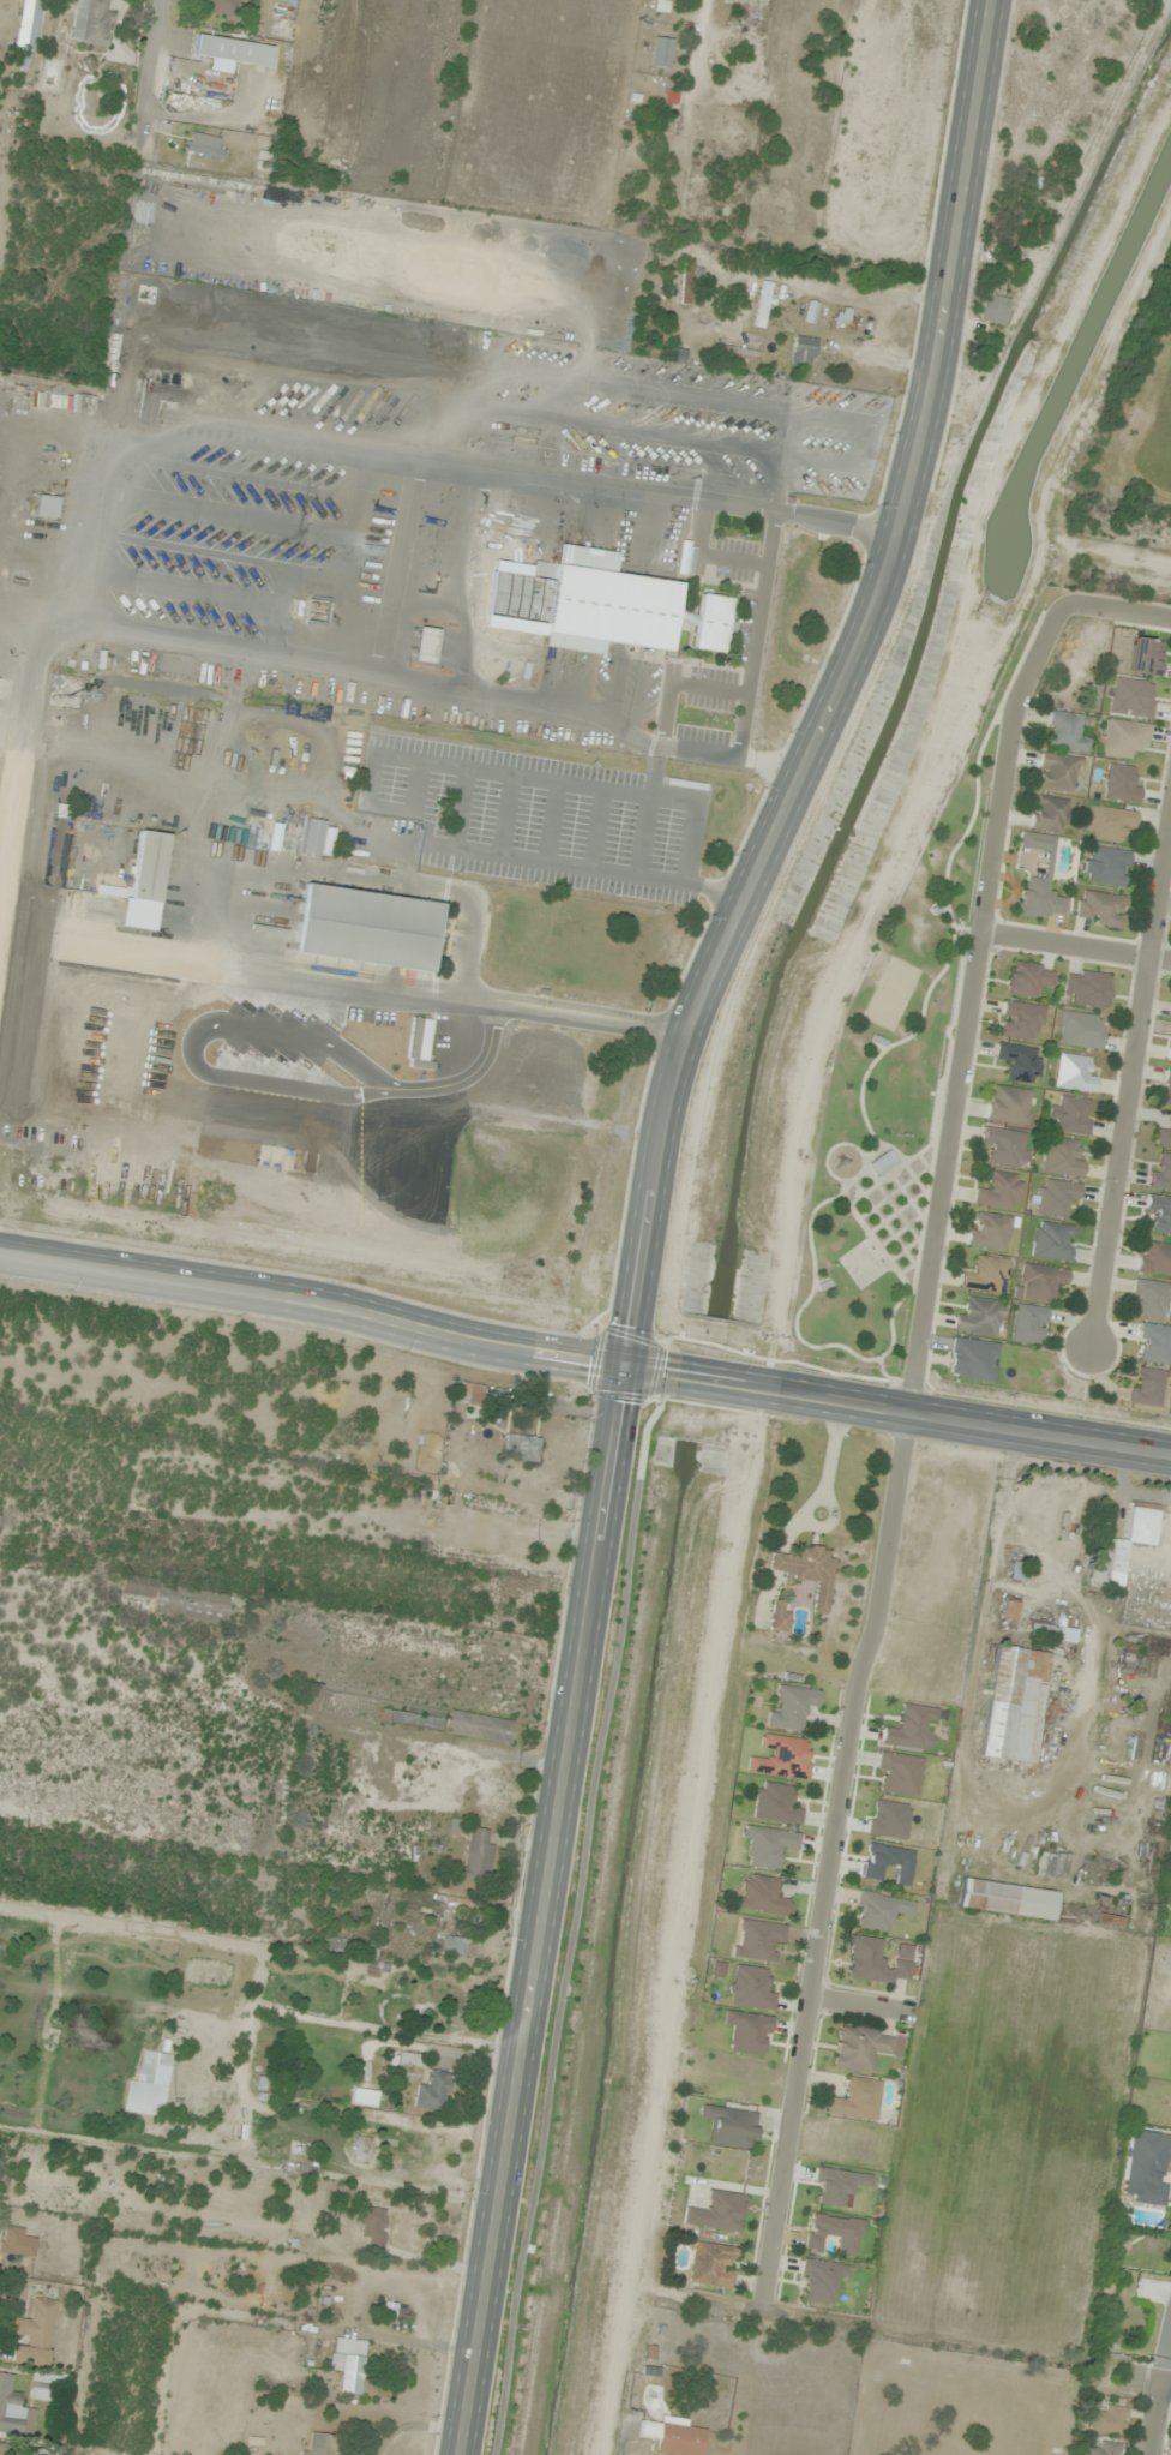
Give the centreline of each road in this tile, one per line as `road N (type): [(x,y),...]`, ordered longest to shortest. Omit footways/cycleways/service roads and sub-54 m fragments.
road 1 (tertiary): [(459,2454),(669,1085),(703,988),(848,665),(895,534),(932,372),(991,0)]
road 2 (residential): [(762,2299),(852,1702),(878,1628),(1019,705),(1058,612),(1071,605)]
road 3 (tertiary): [(0,1253),(330,1306),(488,1348),(624,1370)]
road 4 (secondary): [(1170,1453),(624,1370)]
road 5 (residential): [(1093,1345),(1170,833)]
road 6 (residential): [(1170,964),(984,932)]
road 7 (residential): [(722,502),(895,534)]

